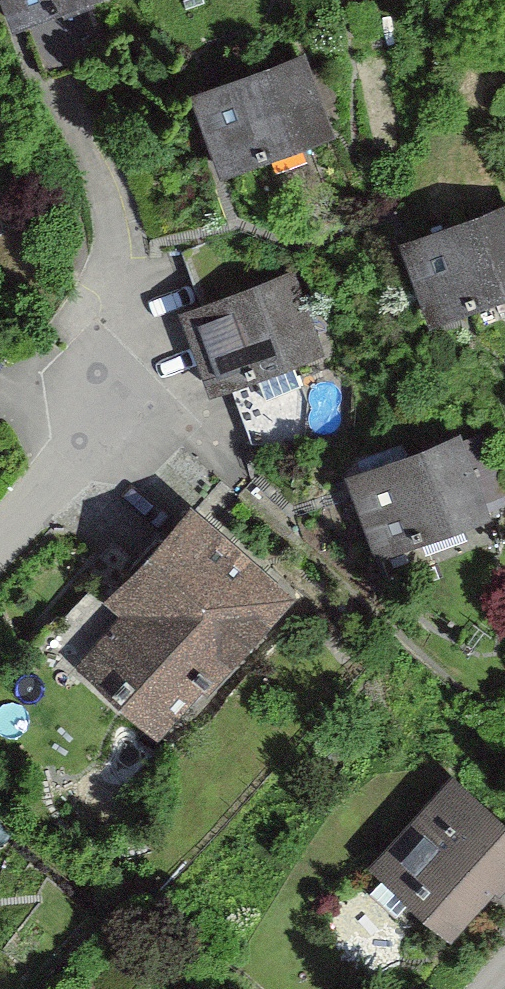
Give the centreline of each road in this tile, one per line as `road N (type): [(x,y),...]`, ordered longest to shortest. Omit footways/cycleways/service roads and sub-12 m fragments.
road 1 (residential): [(0,546),(109,426)]

